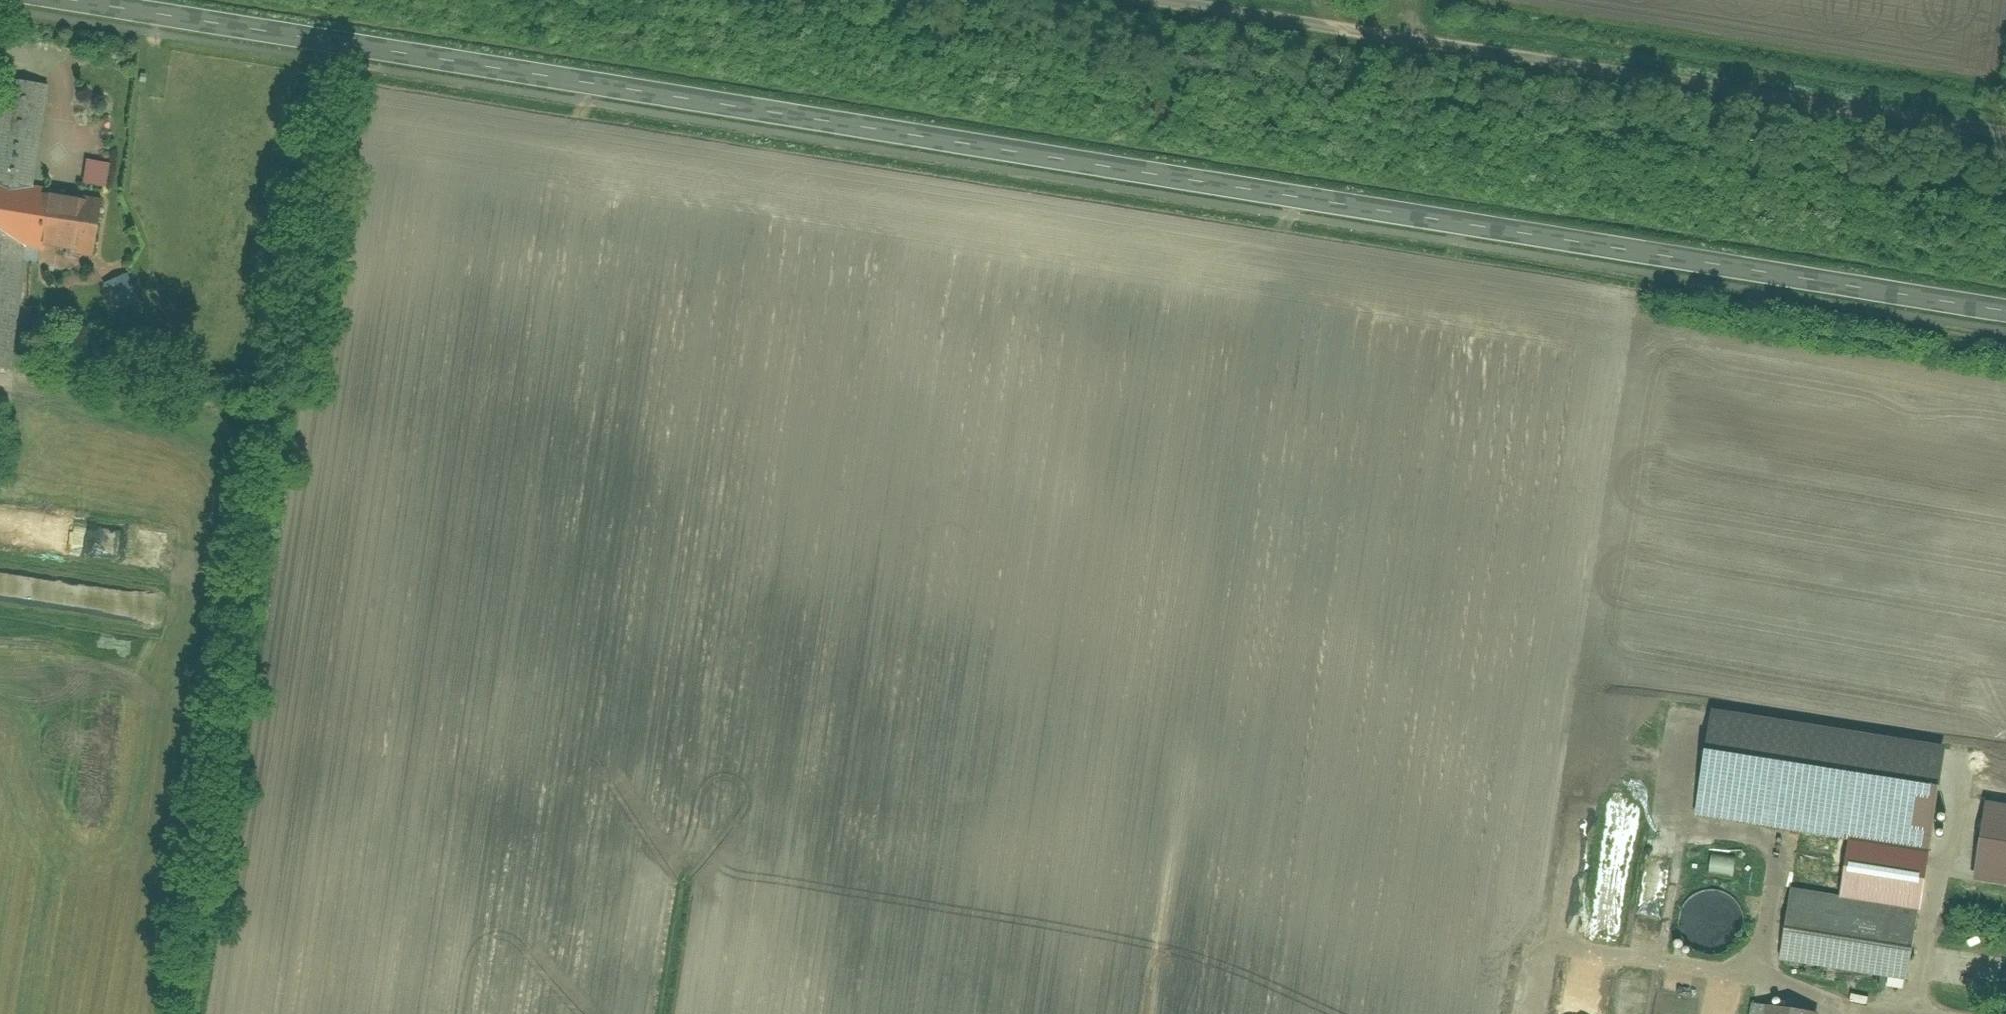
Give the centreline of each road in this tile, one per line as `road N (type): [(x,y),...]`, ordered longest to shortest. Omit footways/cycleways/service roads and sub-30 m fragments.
road 1 (tertiary): [(109,0),(2005,306)]
road 2 (unclassified): [(2005,132),(1181,0)]

